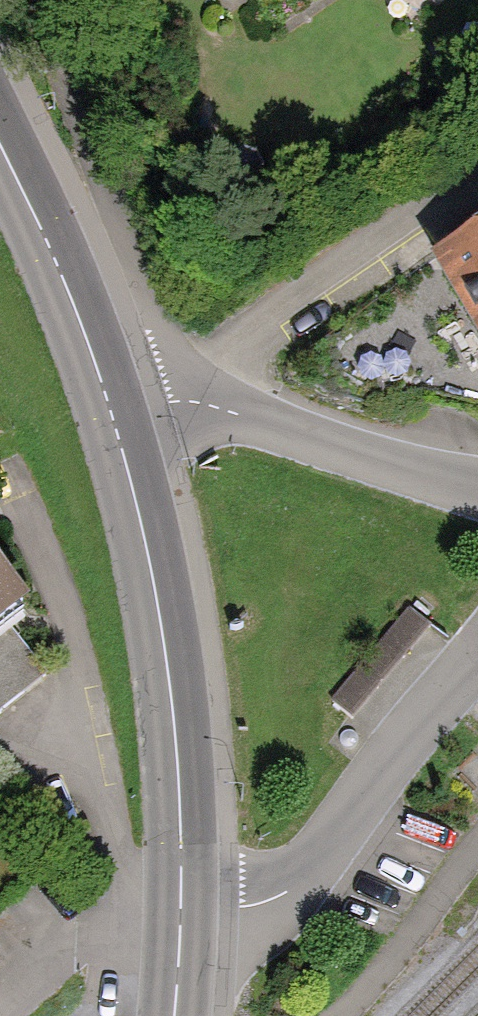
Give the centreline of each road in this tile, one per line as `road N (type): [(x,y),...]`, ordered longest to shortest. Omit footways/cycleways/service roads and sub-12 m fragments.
road 1 (primary): [(113,418),(140,513),(166,656),(182,907)]
road 2 (residential): [(182,907),(257,907),(290,891),(477,652)]
road 3 (residential): [(173,401),(210,357),(477,170)]
road 4 (unclassified): [(477,495),(230,411),(173,401)]
road 5 (primary): [(0,144),(60,271),(113,418)]

